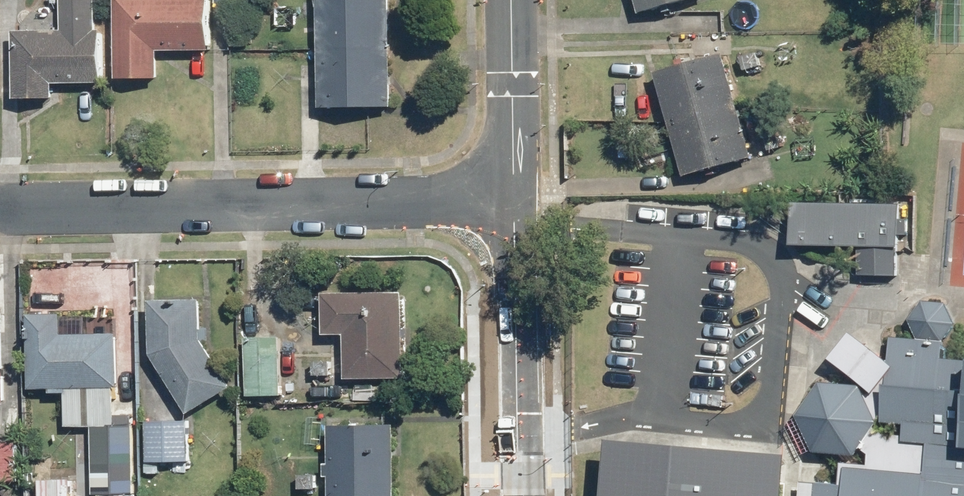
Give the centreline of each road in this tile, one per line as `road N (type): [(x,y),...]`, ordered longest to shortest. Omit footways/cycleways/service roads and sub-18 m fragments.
road 1 (residential): [(0,205),(513,195)]
road 2 (residential): [(513,195),(519,495)]
road 3 (residential): [(510,0),(513,195)]

